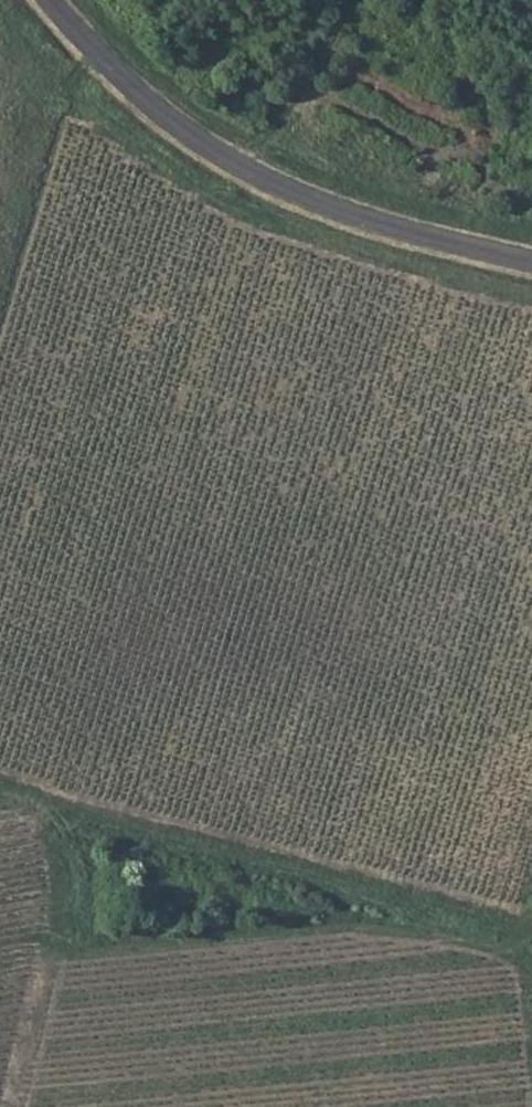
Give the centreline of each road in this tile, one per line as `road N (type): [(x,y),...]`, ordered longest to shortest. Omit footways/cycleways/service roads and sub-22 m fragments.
road 1 (unclassified): [(45,0),(124,83),(227,161),(353,218),(531,266)]
road 2 (track): [(531,936),(0,787)]
road 3 (track): [(5,1106),(60,879),(24,794)]
road 4 (track): [(96,55),(51,141),(0,313)]
road 5 (track): [(238,167),(316,69),(348,0)]

